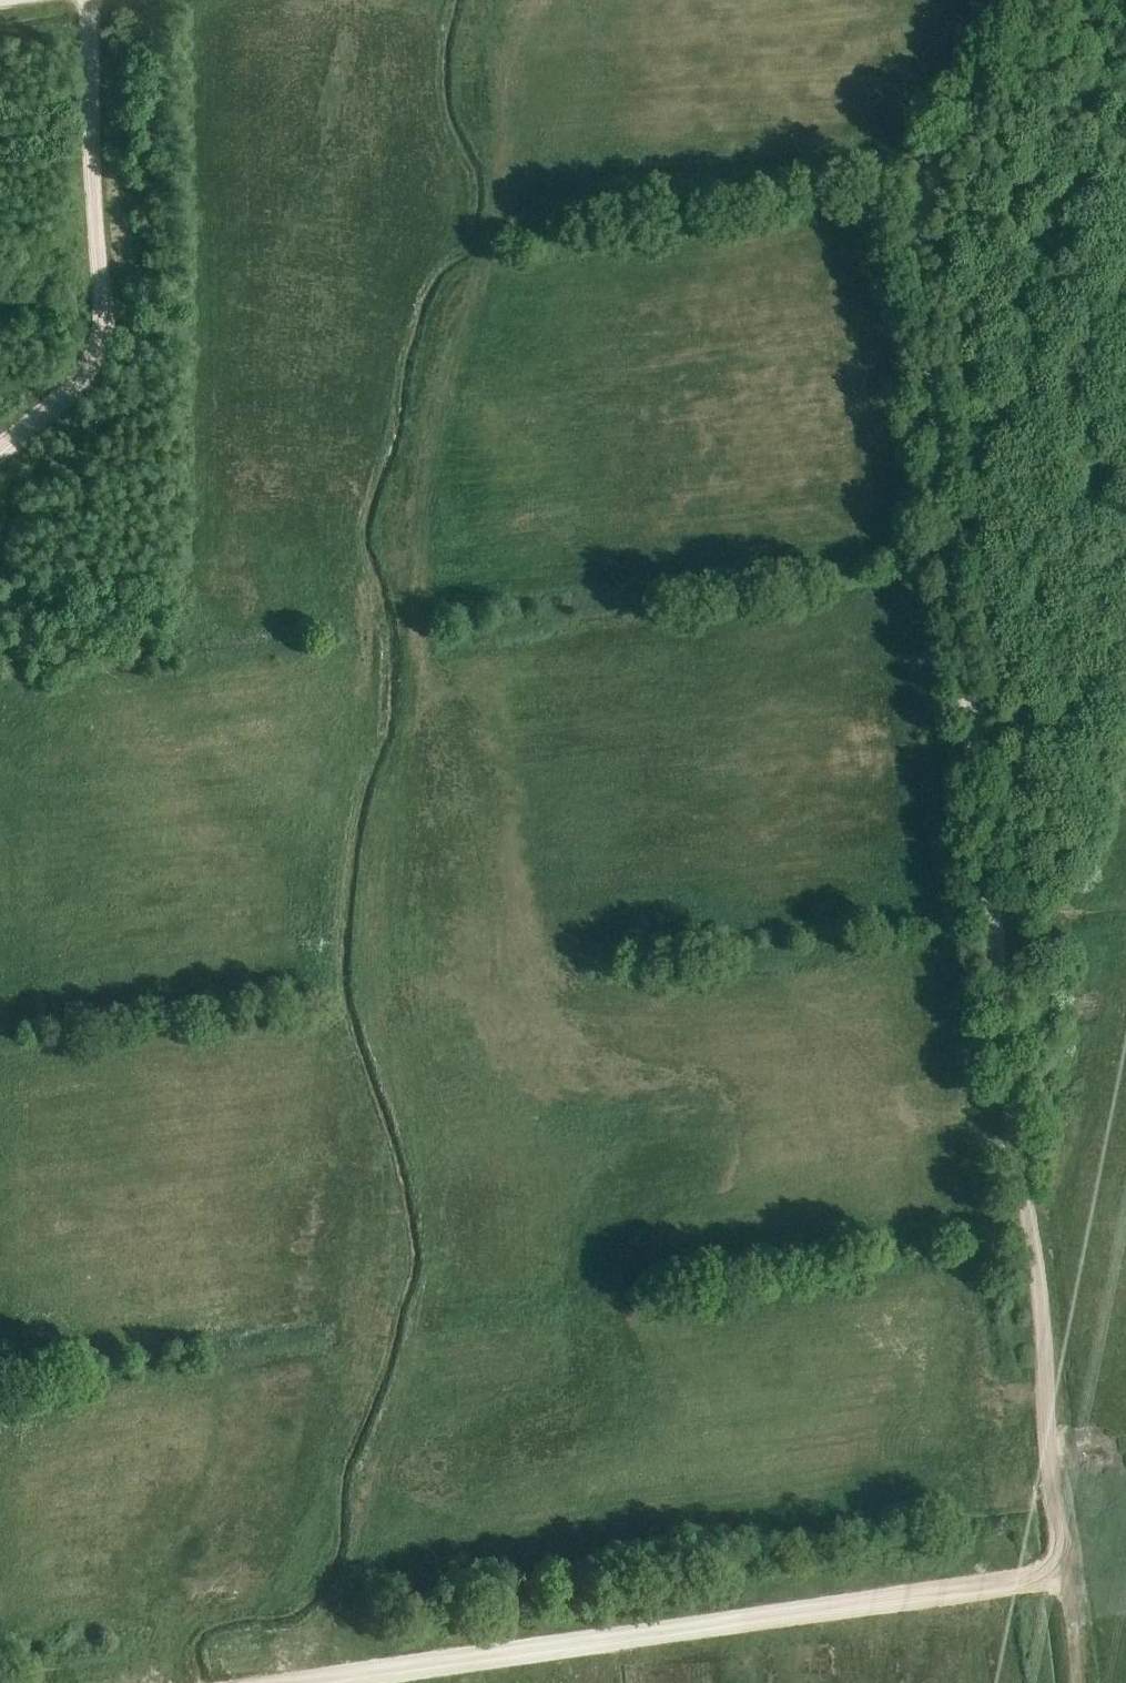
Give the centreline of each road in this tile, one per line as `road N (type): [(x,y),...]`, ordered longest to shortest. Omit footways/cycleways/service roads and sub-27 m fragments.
road 1 (track): [(1049,0),(921,201),(915,233),(1080,1682)]
road 2 (track): [(91,0),(94,353),(78,382),(0,457)]

